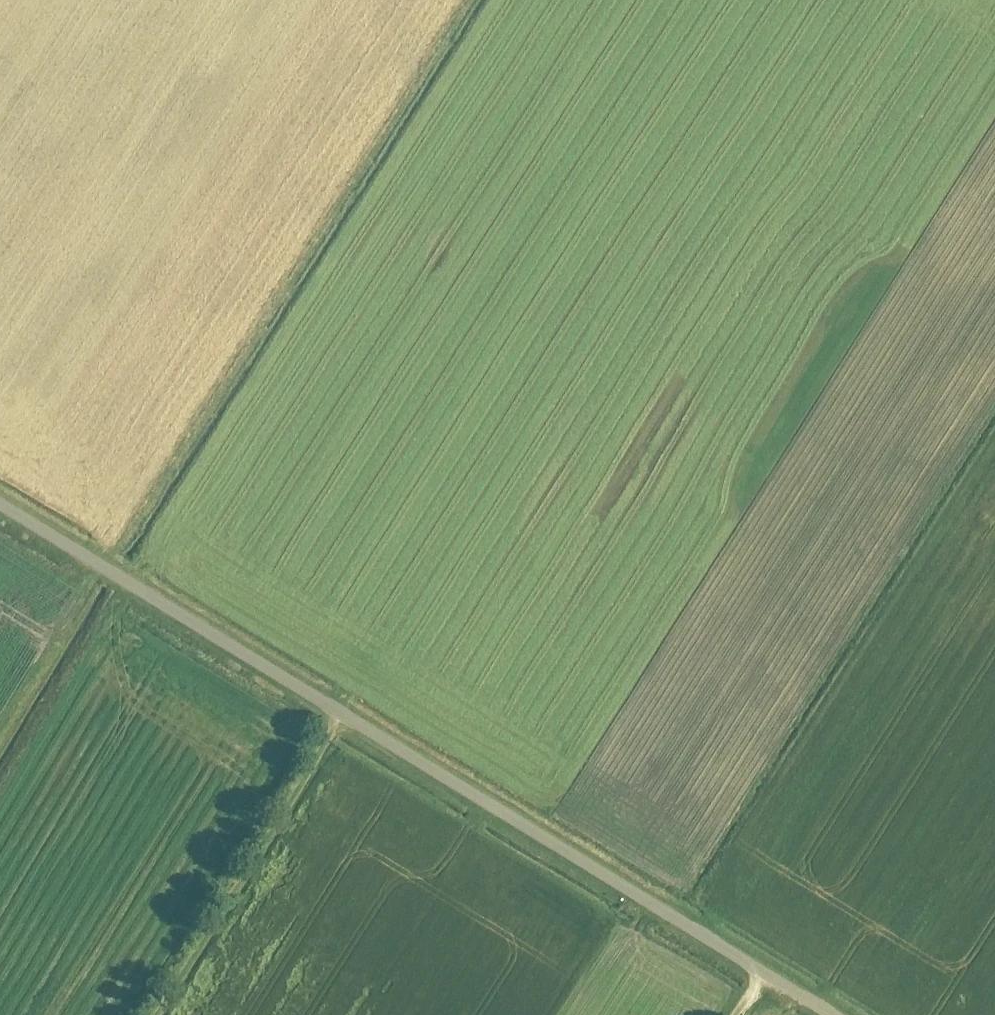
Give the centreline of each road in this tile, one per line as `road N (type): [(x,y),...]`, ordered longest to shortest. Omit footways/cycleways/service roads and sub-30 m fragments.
road 1 (unclassified): [(830,1014),(0,507)]

